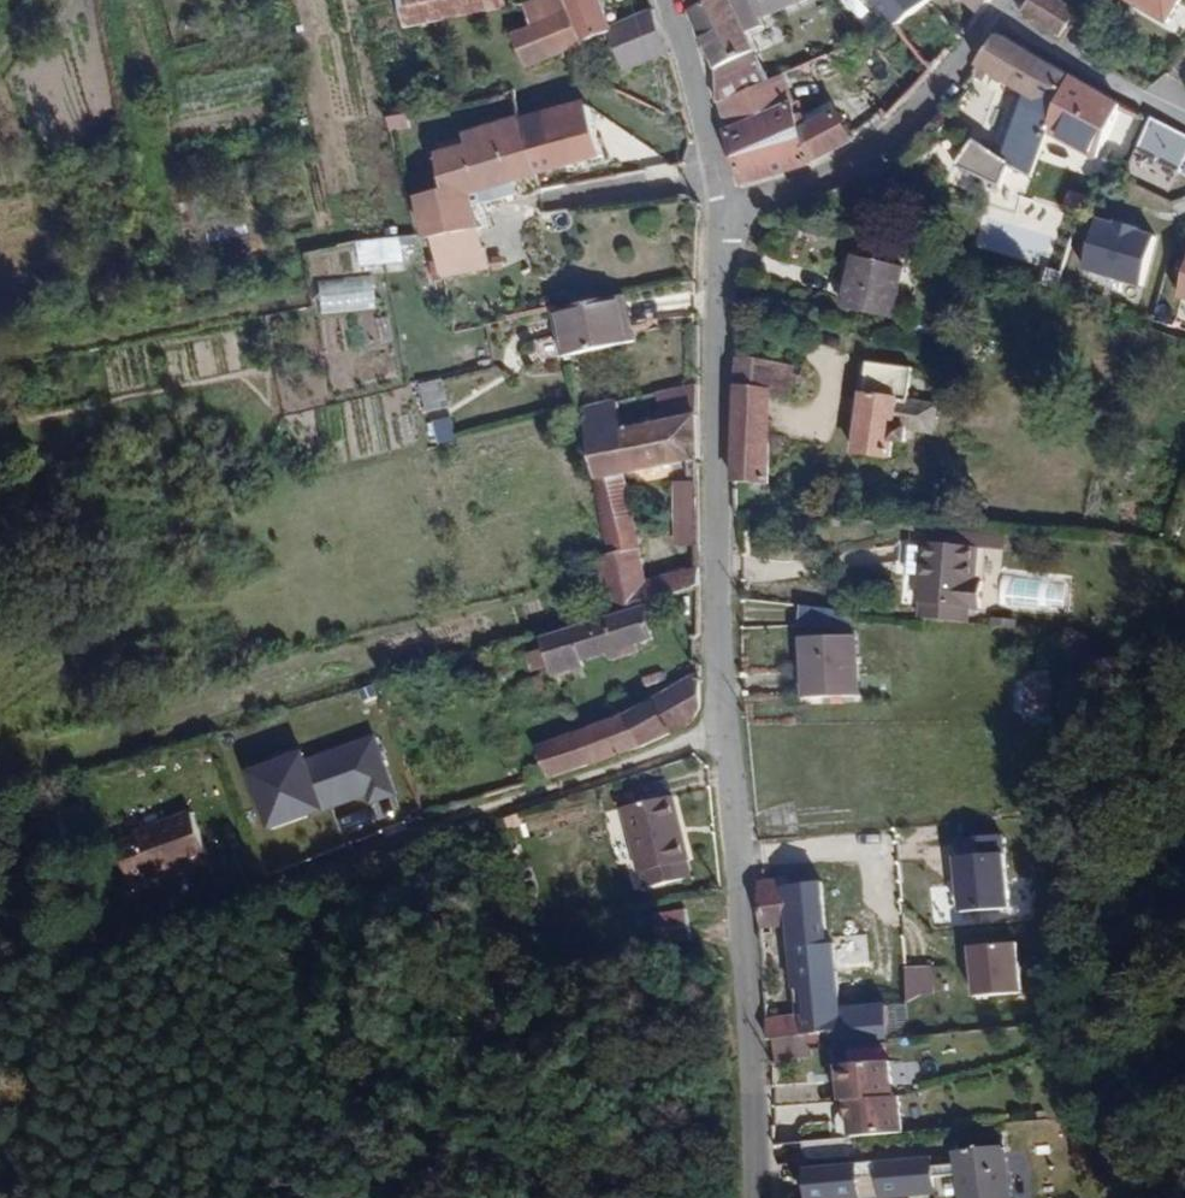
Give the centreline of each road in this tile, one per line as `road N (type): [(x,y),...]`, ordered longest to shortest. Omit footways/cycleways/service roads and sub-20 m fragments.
road 1 (track): [(0,952),(132,926),(227,877),(566,785),(724,731)]
road 2 (residential): [(722,217),(714,512),(724,731)]
road 3 (unclassified): [(724,731),(751,1197)]
road 4 (unclassified): [(992,13),(926,100),(863,155),(722,217)]
road 5 (residential): [(668,0),(722,217)]
road 6 (residential): [(992,13),(1184,108)]

